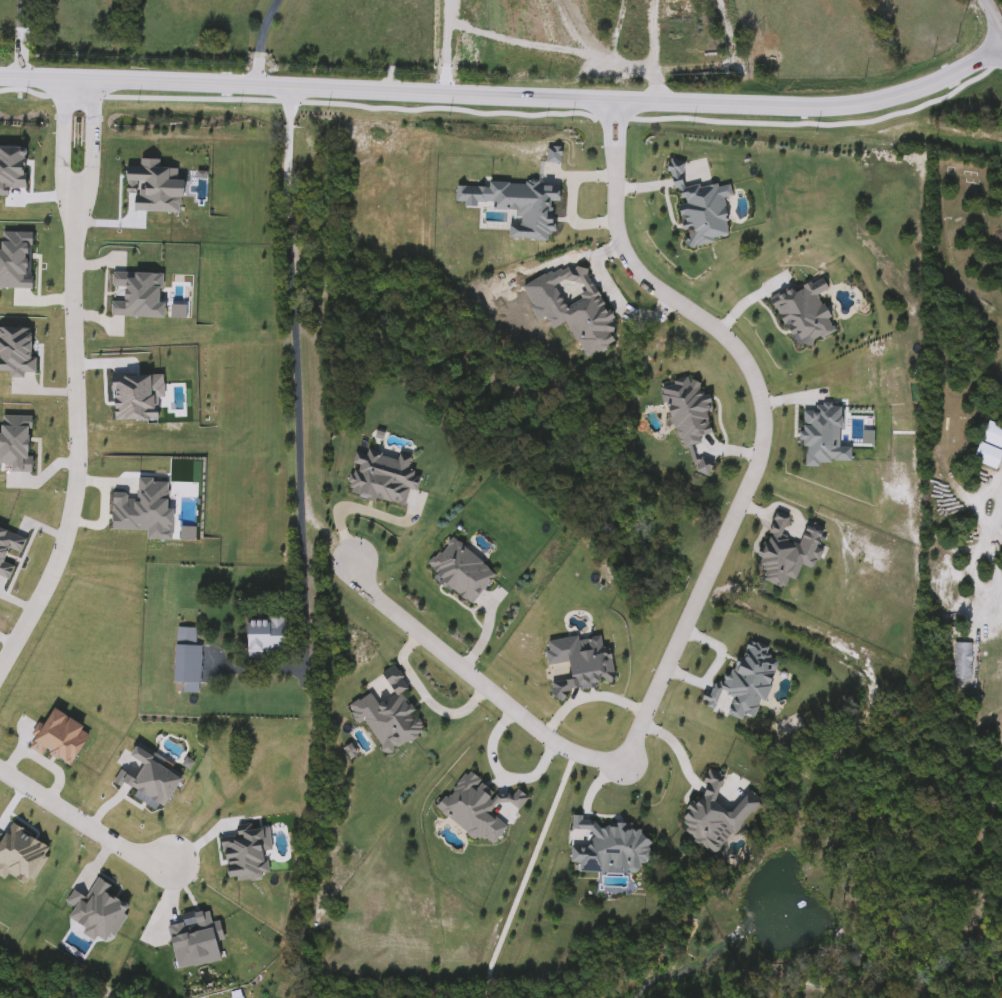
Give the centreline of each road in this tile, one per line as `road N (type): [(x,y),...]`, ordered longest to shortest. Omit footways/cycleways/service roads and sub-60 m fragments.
road 1 (tertiary): [(1001,42),(942,70),(843,98),(749,102),(0,67)]
road 2 (residential): [(621,757),(752,480),(766,431),(751,369),(729,337),(639,277),(622,256),(613,146)]
road 3 (residential): [(75,196),(77,493),(65,548),(0,669)]
road 4 (residential): [(355,560),(380,606),(549,743),(599,762),(621,757)]
road 5 (residential): [(177,862),(137,857),(0,770)]
road 6 (residential): [(63,69),(59,170),(75,196)]
road 7 (residential): [(75,196),(90,171),(95,70)]

